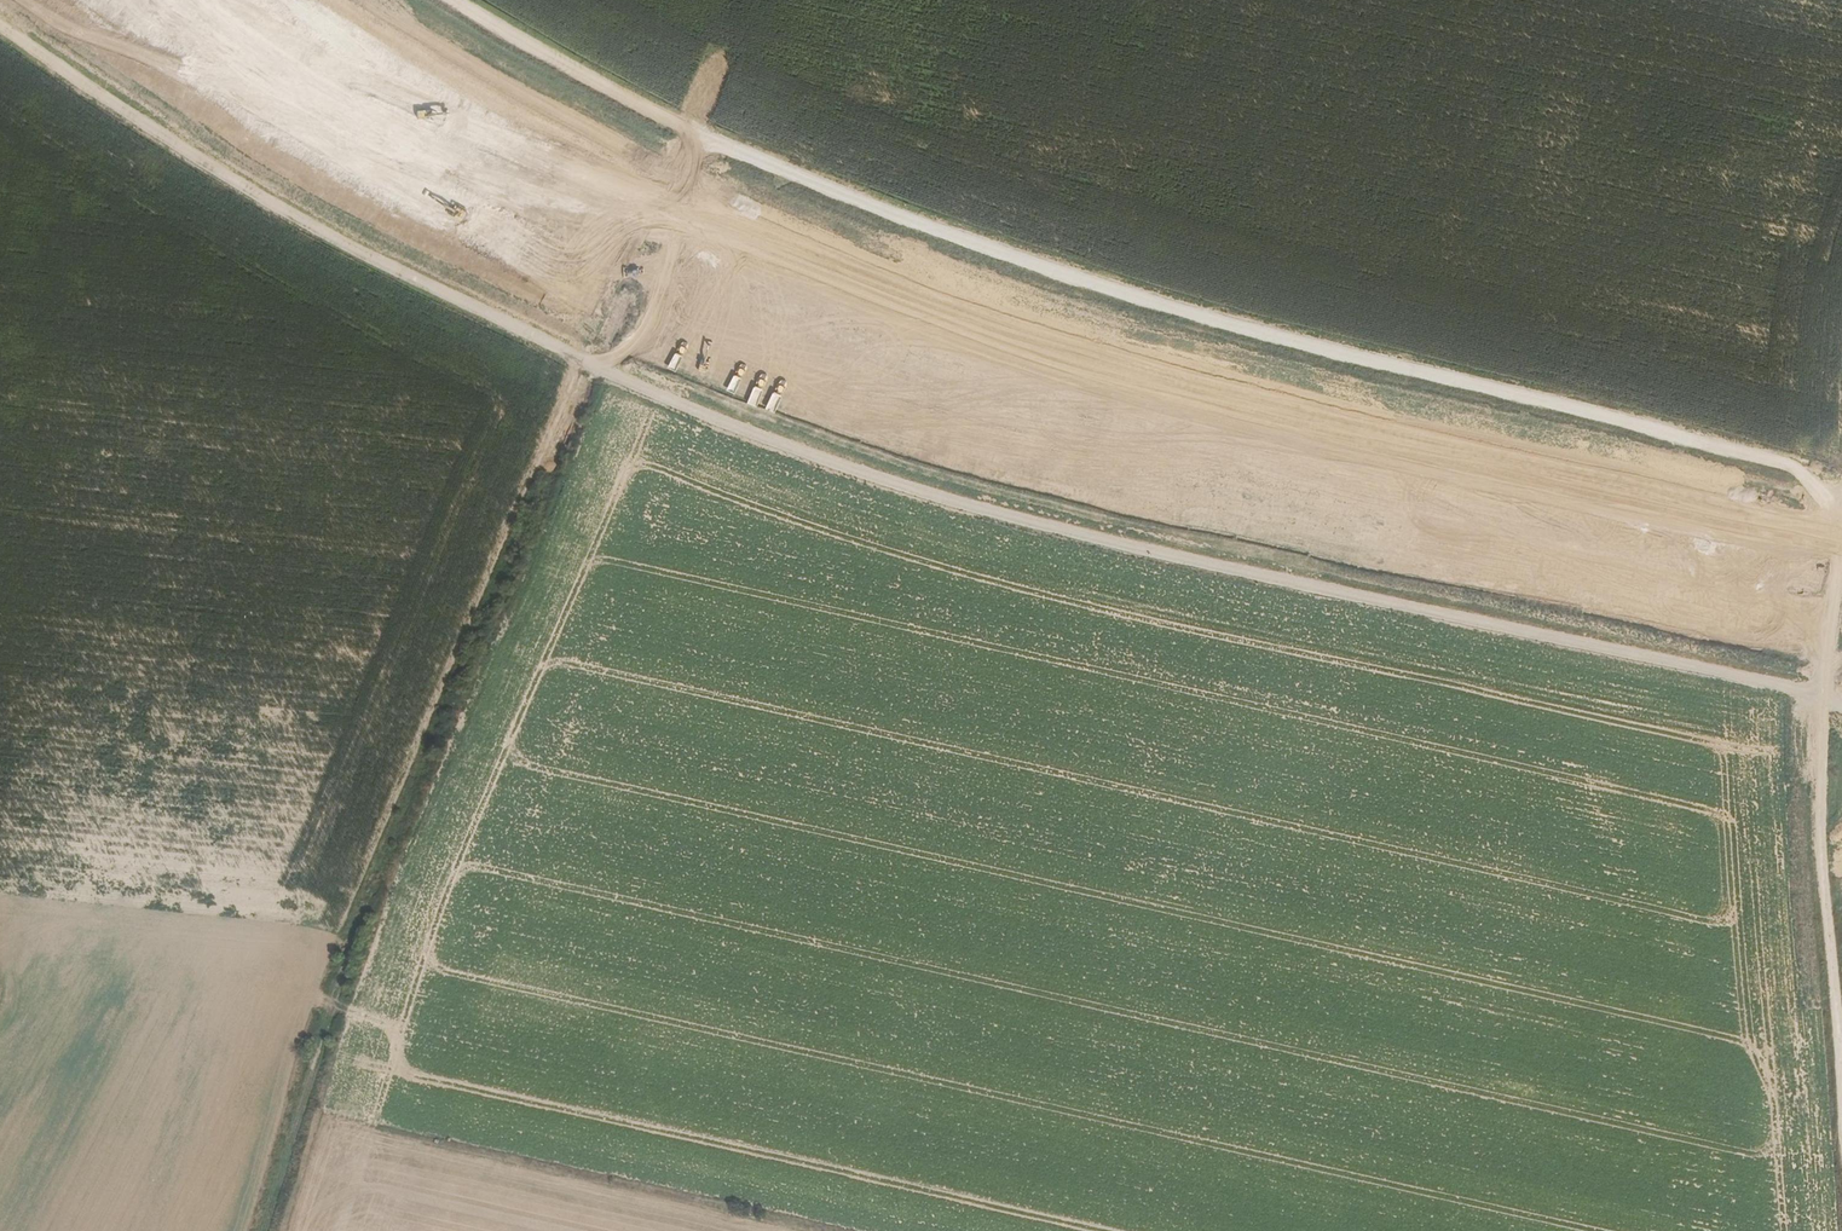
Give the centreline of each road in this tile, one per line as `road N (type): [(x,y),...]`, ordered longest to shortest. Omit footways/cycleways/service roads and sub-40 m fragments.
road 1 (track): [(267,1230),(372,907),(622,300)]
road 2 (track): [(1841,1081),(1825,759),(1841,583)]

